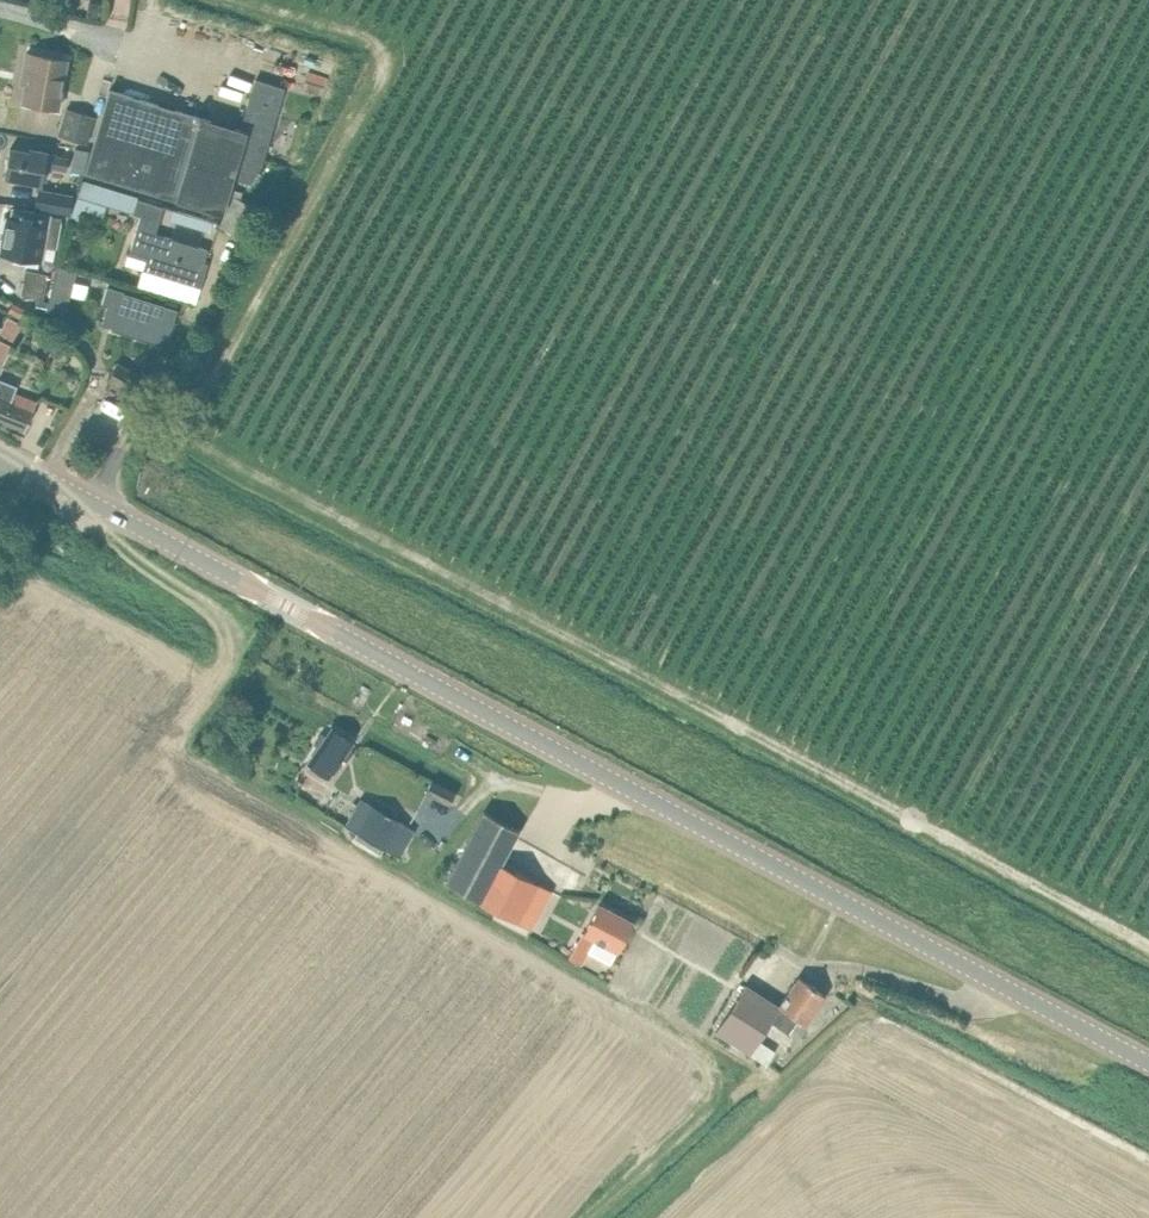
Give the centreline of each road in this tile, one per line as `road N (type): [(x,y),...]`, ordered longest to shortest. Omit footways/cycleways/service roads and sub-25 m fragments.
road 1 (secondary): [(1148,1066),(0,456)]

